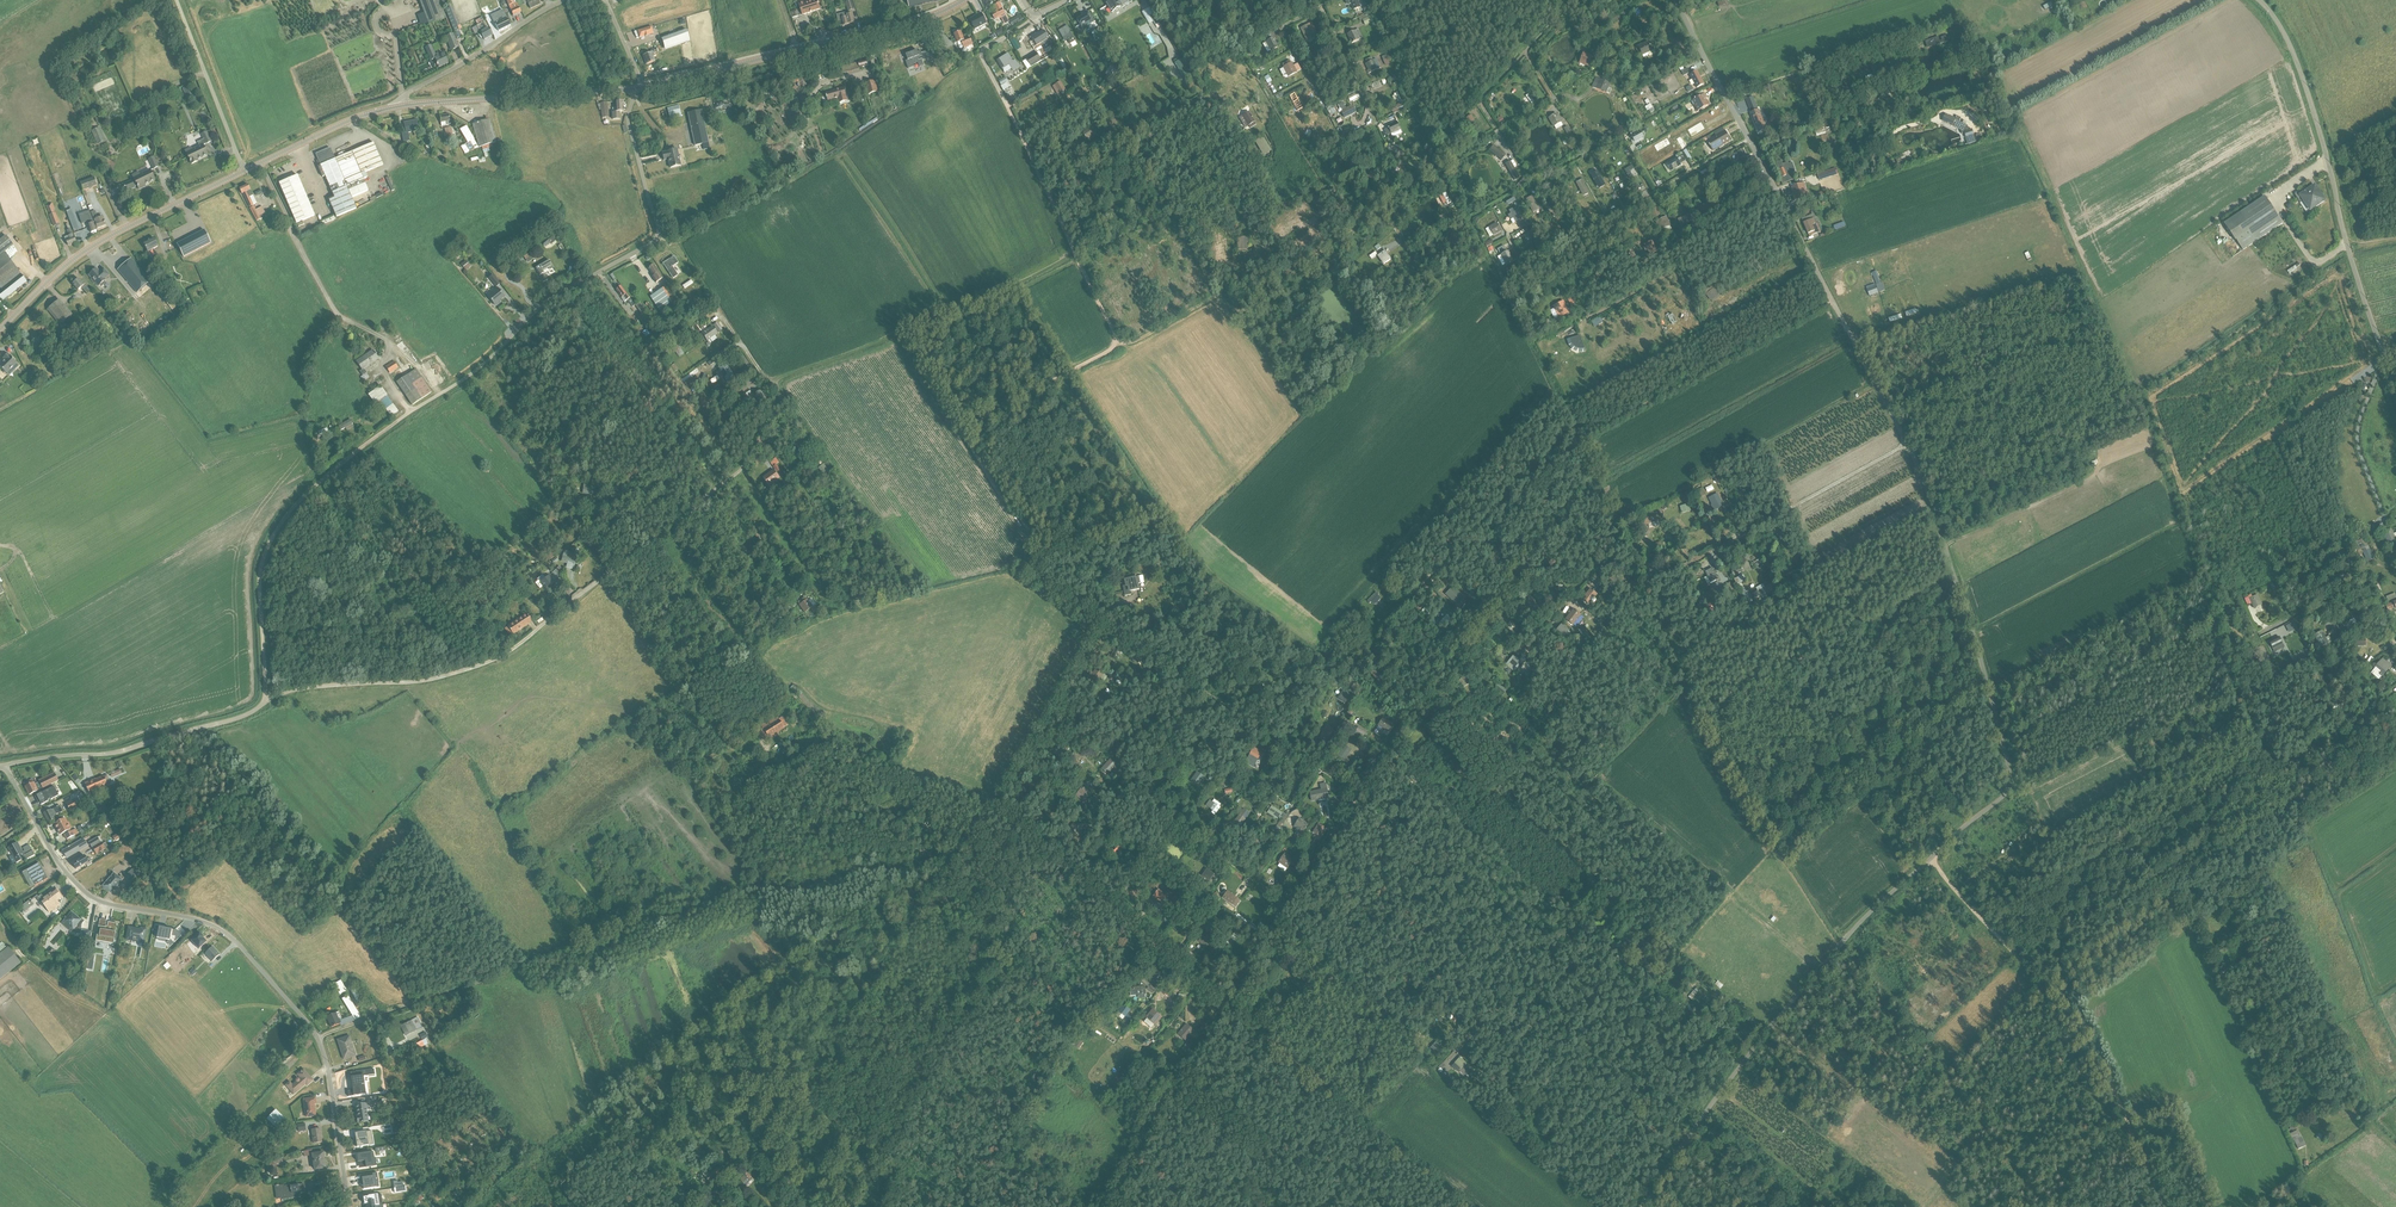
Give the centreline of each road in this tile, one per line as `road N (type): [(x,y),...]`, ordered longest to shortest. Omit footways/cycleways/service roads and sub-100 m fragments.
road 1 (track): [(1473,1206),(995,803),(1095,623),(1032,573),(1029,531),(967,432),(1116,341),(982,58),(1034,16)]
road 2 (residential): [(1643,1206),(1682,1145),(1832,954),(2009,788),(1968,611),(1908,443)]
road 3 (track): [(265,703),(327,685),(412,682),(500,658),(740,470),(778,396),(715,309)]
road 4 (residential): [(348,1206),(329,1073),(306,1021),(217,929),(86,892),(58,863),(4,766)]
road 5 (track): [(318,1039),(754,886),(765,877),(745,848),(762,772)]
road 6 (unclassified): [(400,419),(473,368),(548,298),(653,244),(659,228),(628,120),(638,88)]
road 7 (residential): [(1430,297),(1385,205),(1237,314),(1225,293),(1139,340),(1116,341)]
road 8 (track): [(1930,860),(2080,1022),(2160,1206)]
road 9 (residential): [(2260,0),(2294,54),(2377,336),(2395,357)]
road 10 (track): [(265,703),(262,558),(322,479),(400,419)]
road 11 (tertiary): [(638,88),(936,16),(966,0)]
road 12 (residential): [(1571,429),(1343,667)]
road 13 (residential): [(1833,301),(1608,424),(1571,429)]
road 14 (tertiary): [(0,329),(90,248),(244,171)]
road 15 (residential): [(1749,139),(1523,266),(1509,238)]
road 16 (track): [(4,766),(112,754),(234,720),(265,703)]
road 17 (residential): [(1677,567),(1908,443)]
road 18 (track): [(772,387),(902,339),(967,432)]
road 19 (residential): [(1571,429),(1619,542),(1537,631)]
road 20 (tertiary): [(398,107),(638,88)]
road 21 (residential): [(398,107),(403,96),(564,0)]
road 22 (residential): [(1128,789),(1285,903)]
road 23 (residential): [(2395,645),(2361,581),(2260,633)]
road 24 (unclassified): [(244,171),(176,0)]
road 25 (residential): [(1206,694),(1356,798)]
road 26 (residential): [(1778,196),(1667,256),(1672,266),(1637,291)]
road 27 (unclassified): [(340,319),(262,162)]
road 28 (residential): [(1908,443),(1833,301)]
road 29 (residential): [(1749,139),(1676,0)]
road 30 (tertiary): [(262,162),(398,107)]
road 31 (residential): [(1092,618),(1206,694)]
road 32 (residential): [(1320,5),(1376,125)]
road 33 (residential): [(1206,694),(1128,789)]

